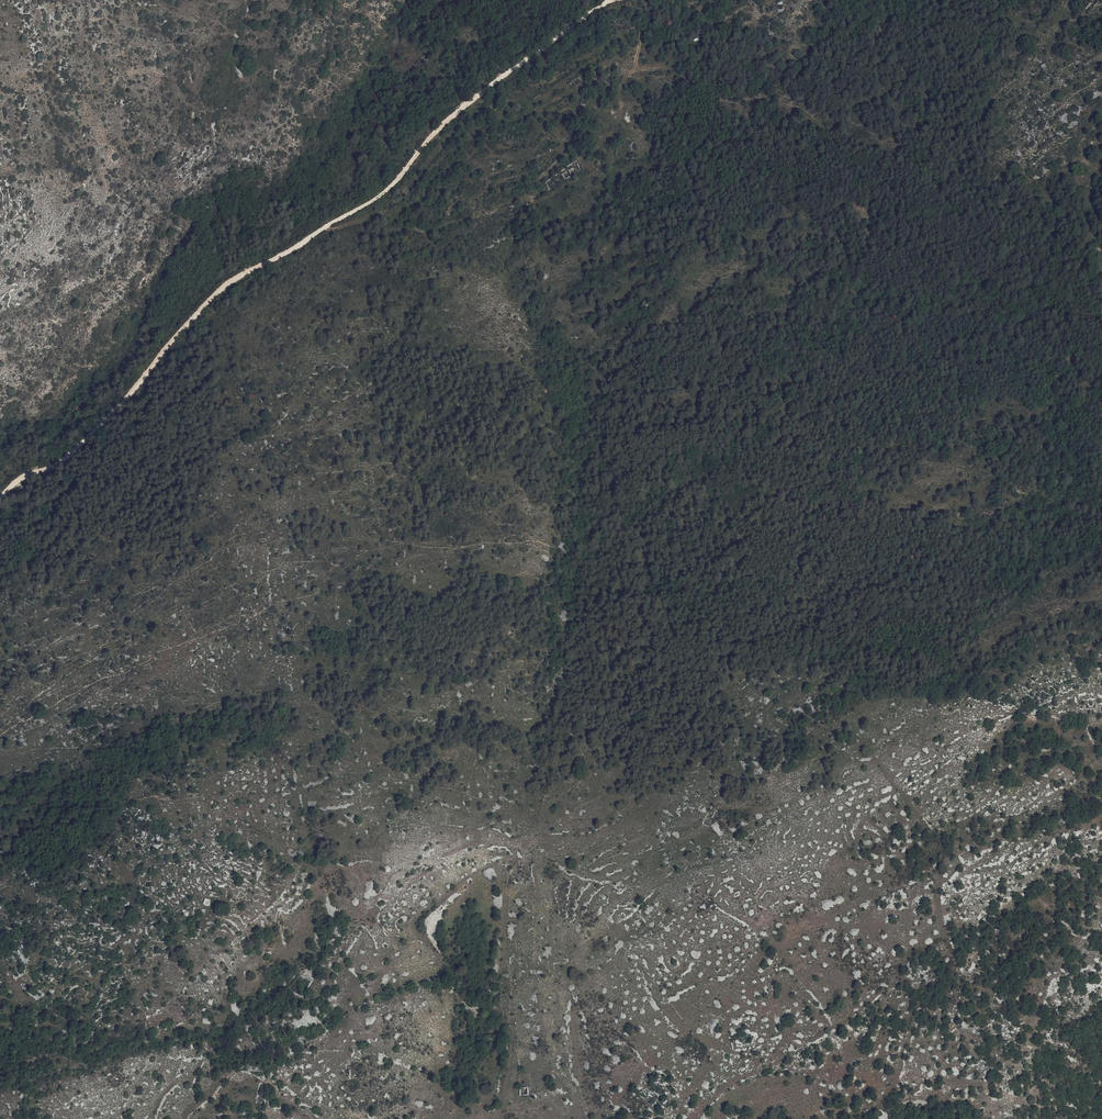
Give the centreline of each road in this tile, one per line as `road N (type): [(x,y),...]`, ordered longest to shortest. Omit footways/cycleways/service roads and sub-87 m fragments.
road 1 (track): [(609,0),(434,129),(397,184),(221,293),(106,430),(68,463),(31,476),(0,509)]

